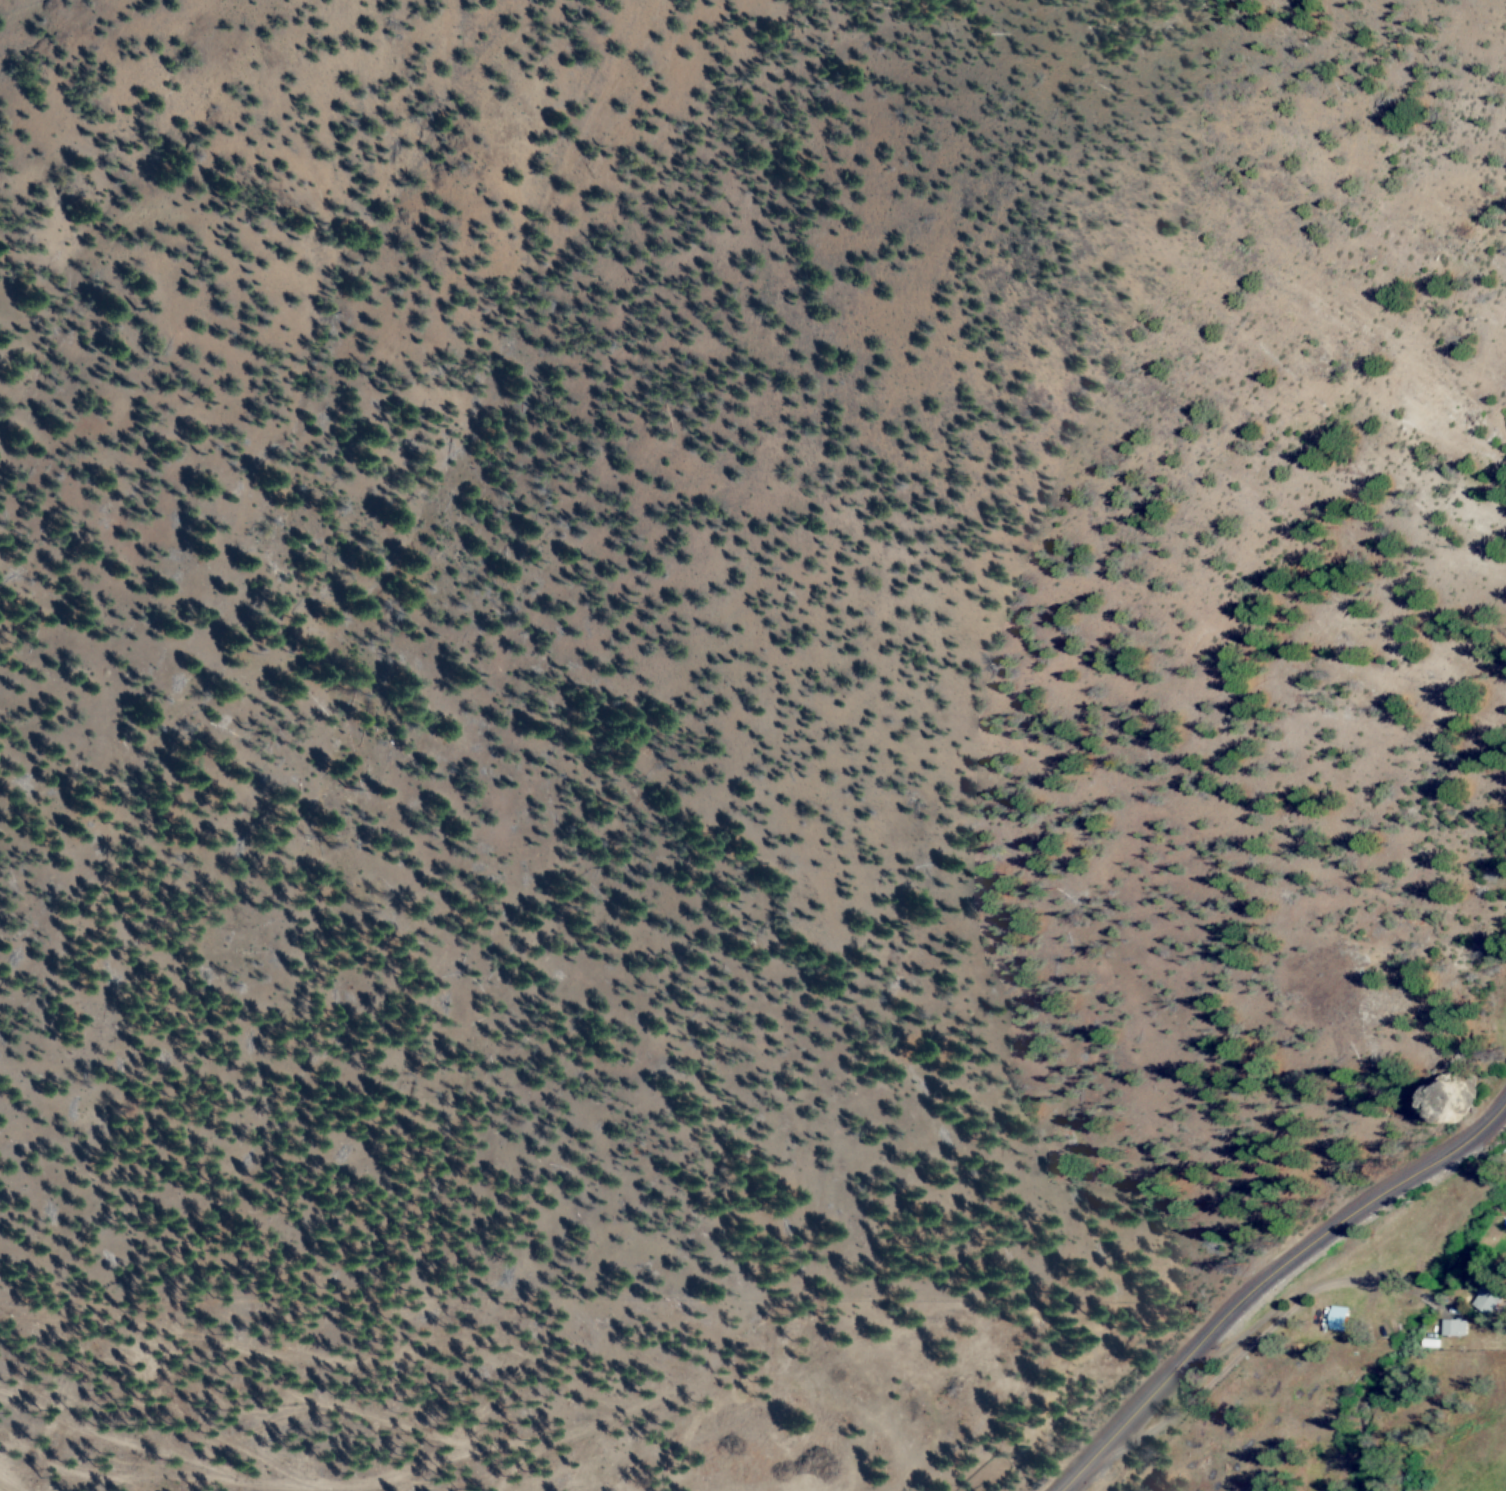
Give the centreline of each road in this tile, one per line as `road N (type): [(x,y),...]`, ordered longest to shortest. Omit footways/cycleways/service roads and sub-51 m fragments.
road 1 (tertiary): [(1045,1490),(1242,1288),(1456,1141),(1505,1088)]

